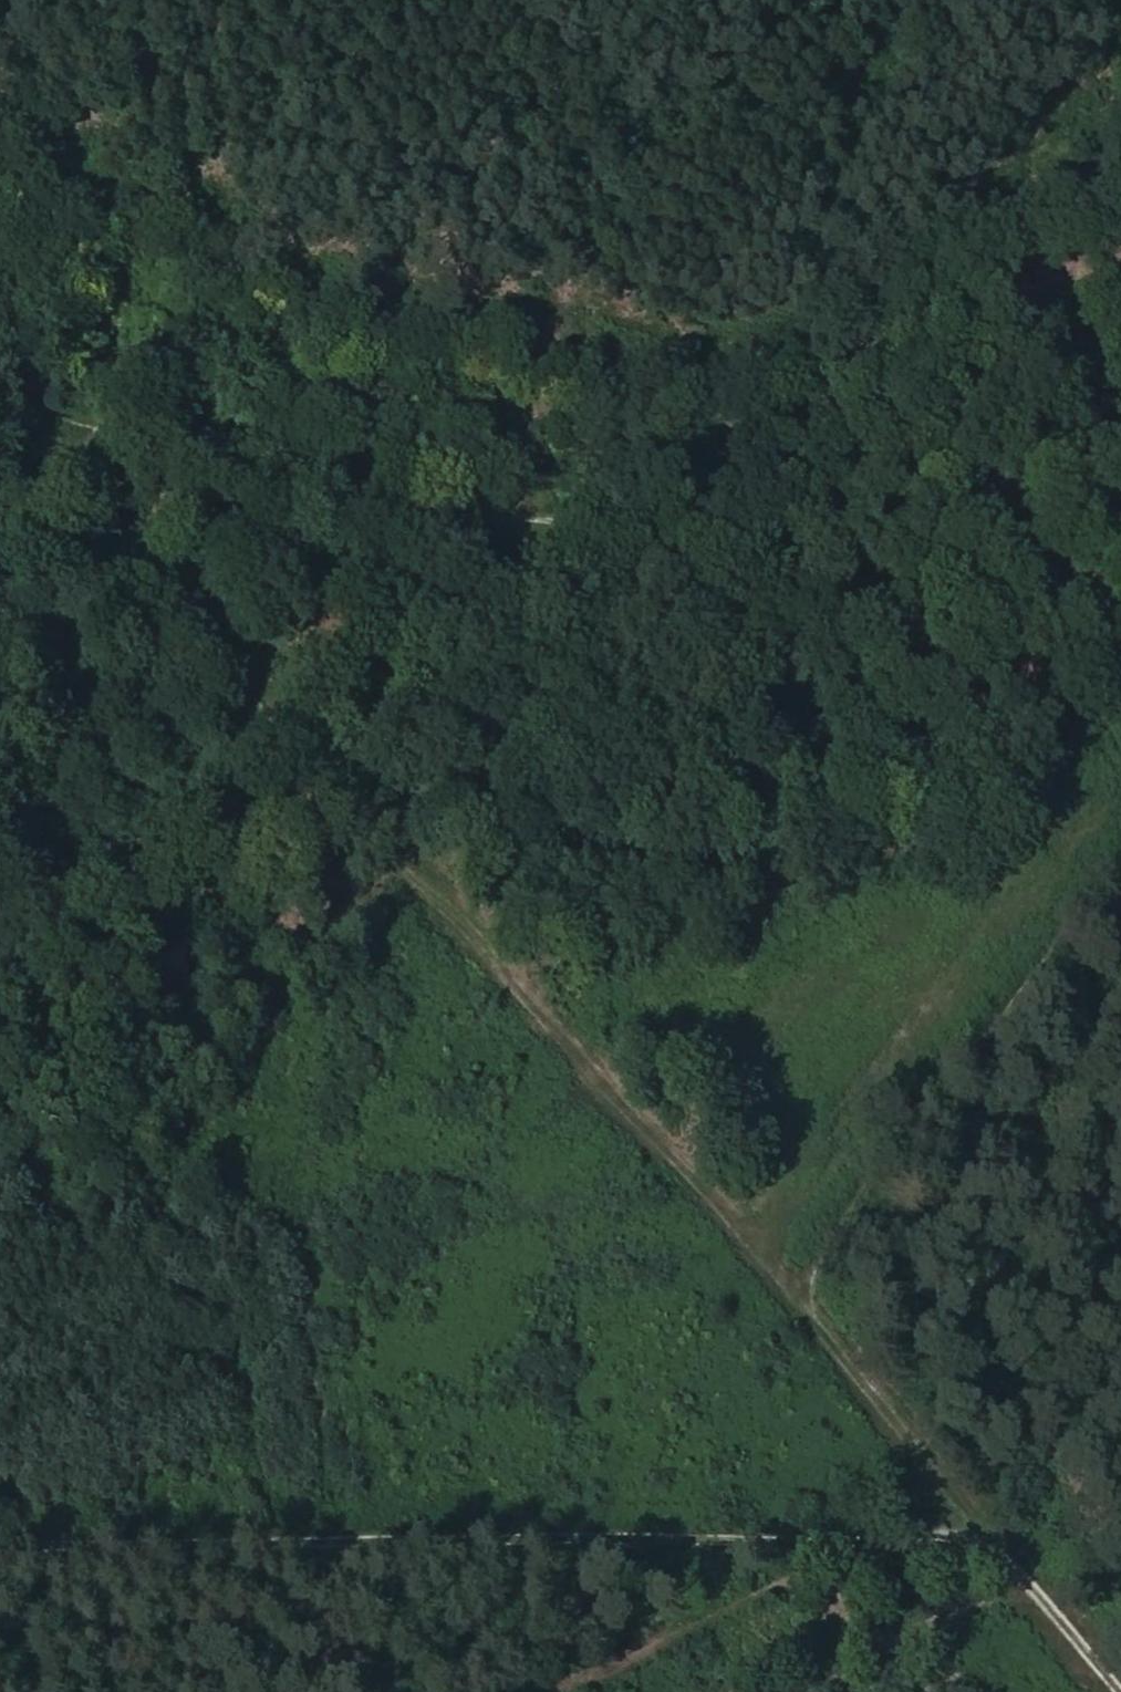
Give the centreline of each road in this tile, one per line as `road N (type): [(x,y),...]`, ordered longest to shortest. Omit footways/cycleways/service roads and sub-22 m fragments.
road 1 (track): [(0,1546),(688,1539),(995,1548)]
road 2 (track): [(595,1079),(816,1321),(1116,1691)]

